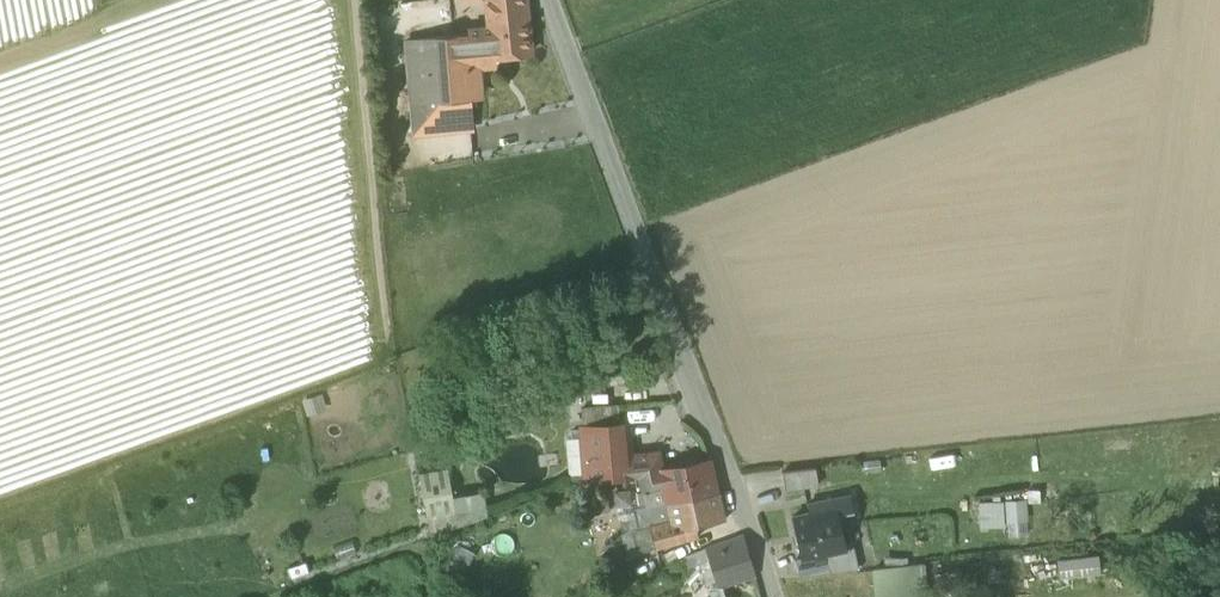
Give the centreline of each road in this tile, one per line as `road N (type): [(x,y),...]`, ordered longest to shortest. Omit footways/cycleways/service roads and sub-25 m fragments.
road 1 (unclassified): [(551,0),(774,596)]

